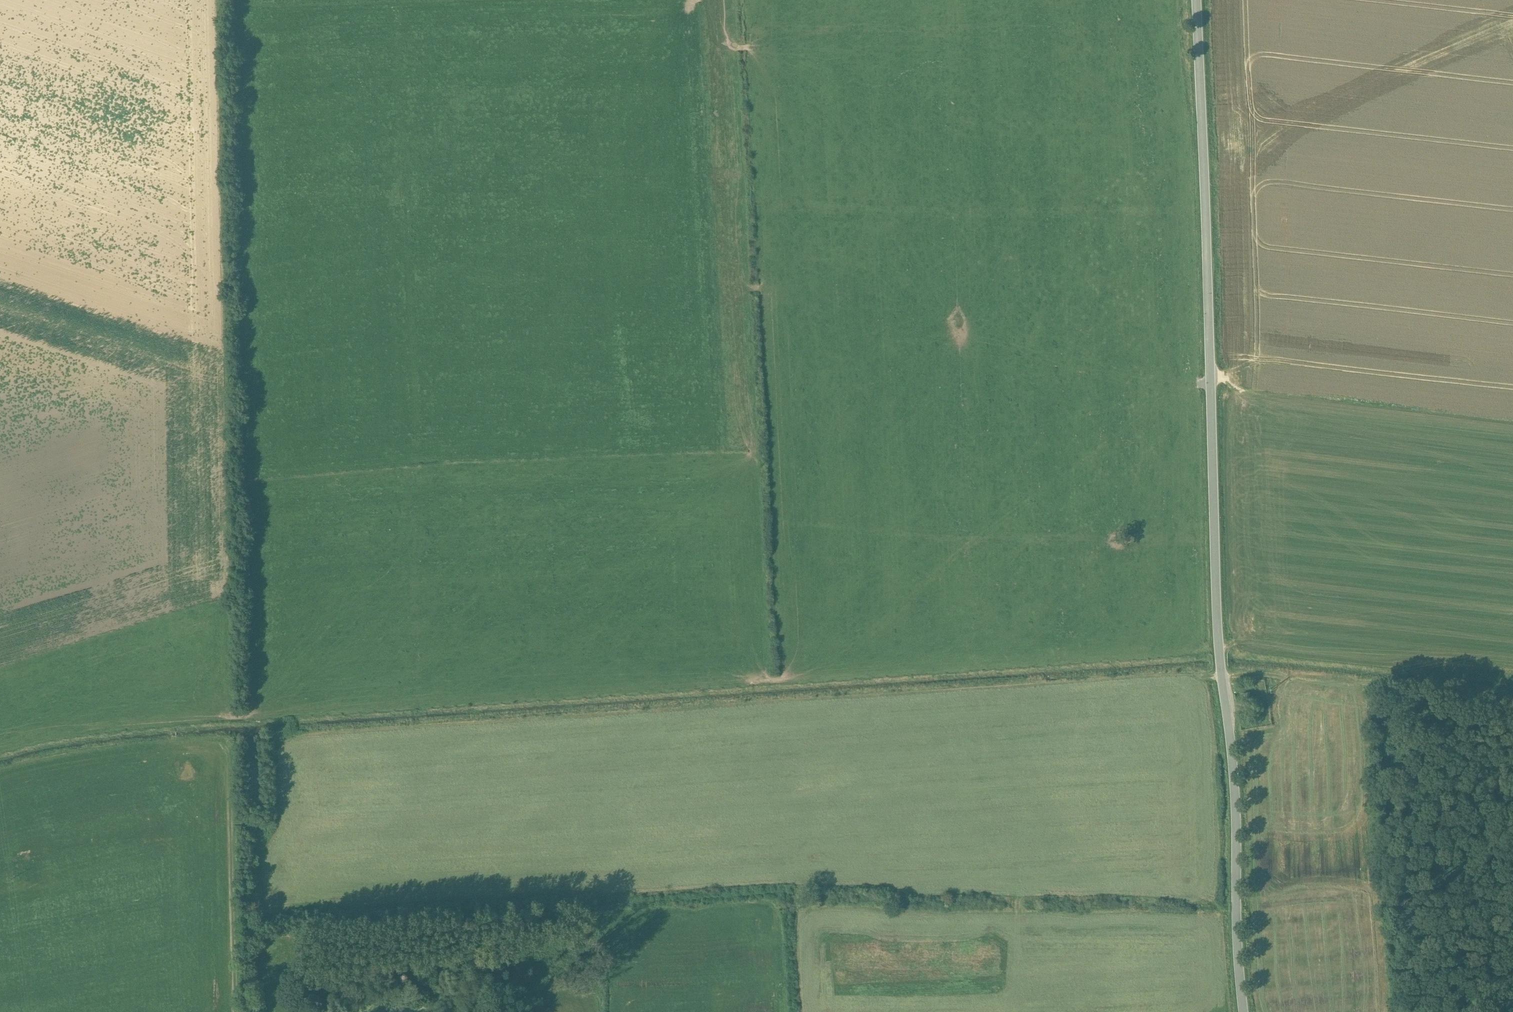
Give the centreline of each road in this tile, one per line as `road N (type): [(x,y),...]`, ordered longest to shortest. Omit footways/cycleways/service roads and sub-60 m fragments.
road 1 (tertiary): [(1200,0),(1218,593),(1238,786),(1246,1011)]
road 2 (track): [(230,743),(238,1011)]
road 3 (track): [(232,790),(211,760),(186,751),(86,758),(0,779)]

